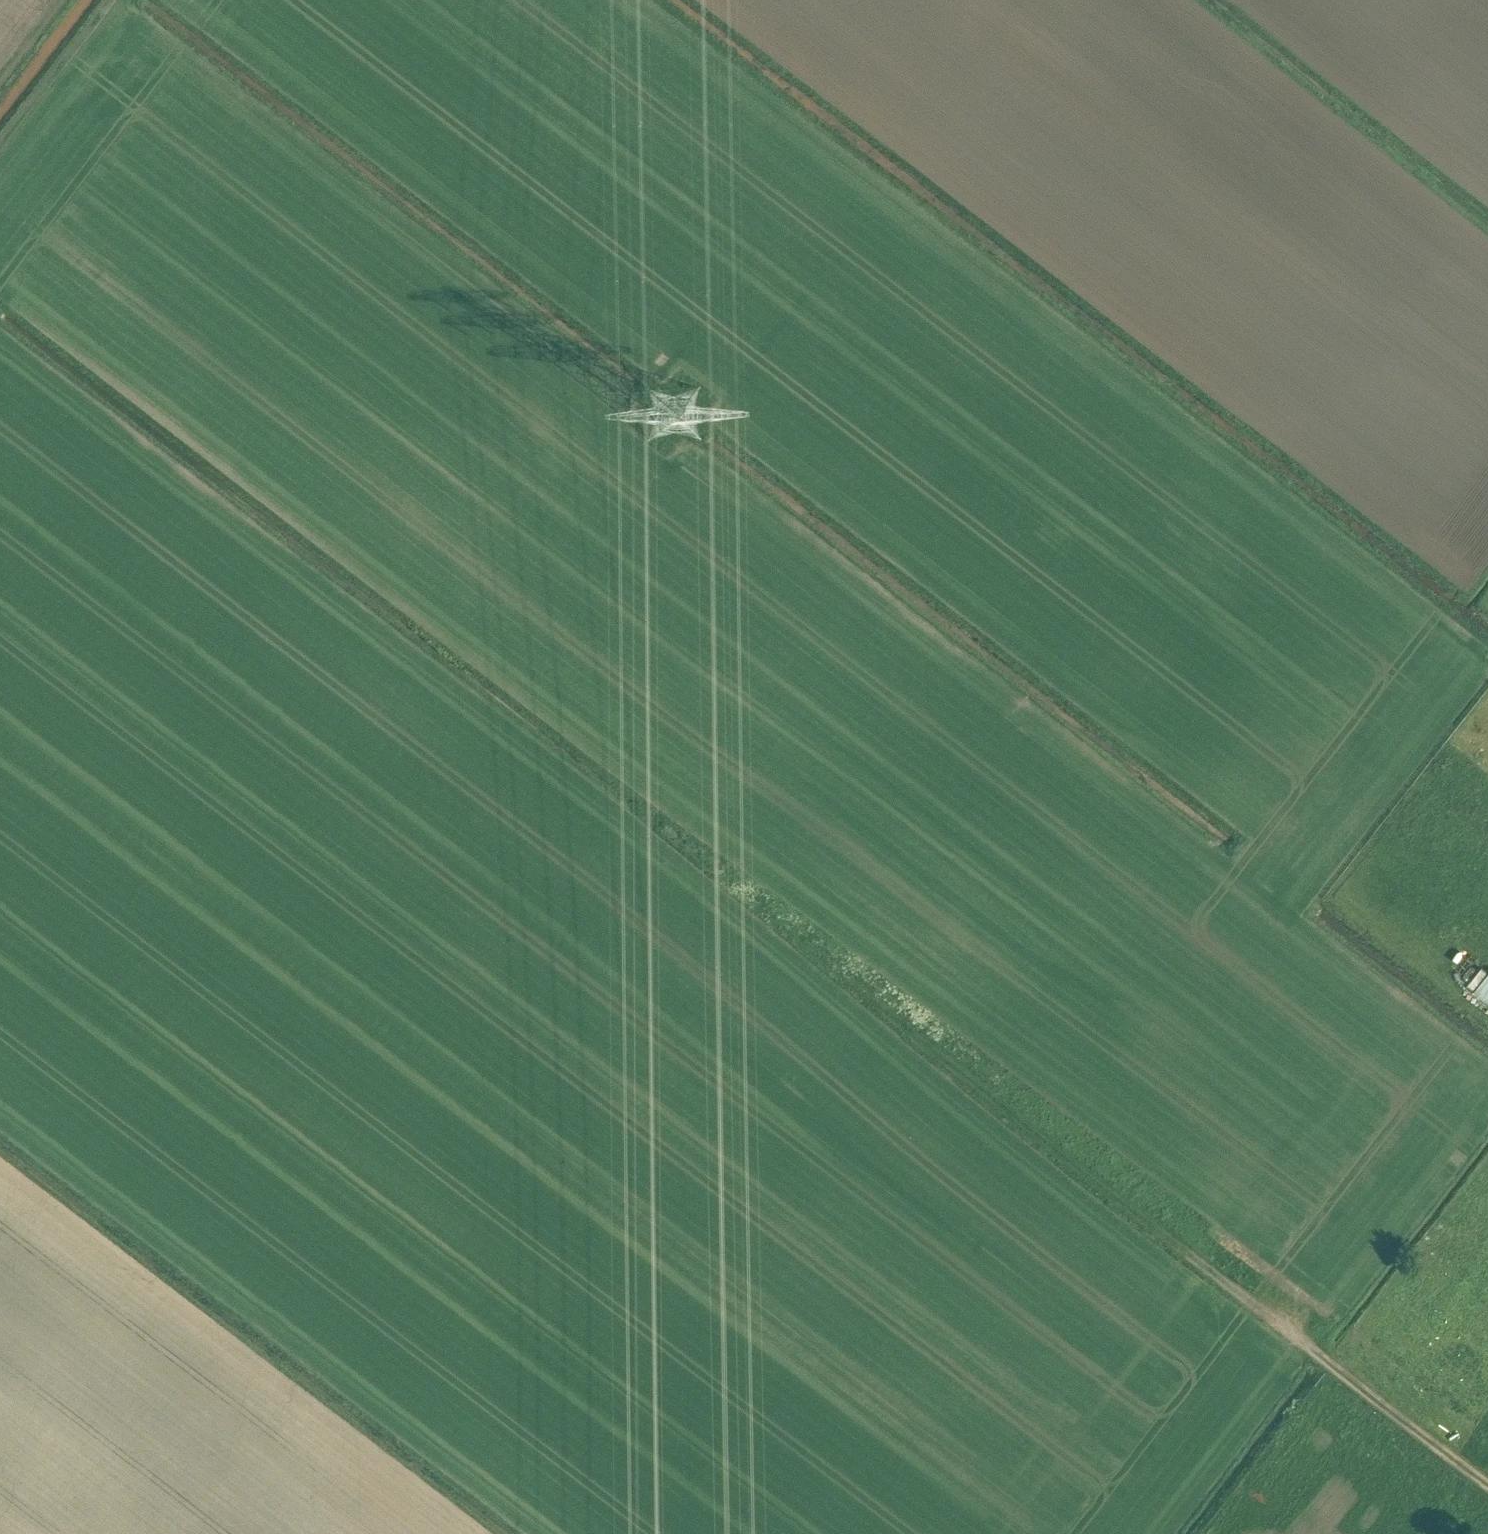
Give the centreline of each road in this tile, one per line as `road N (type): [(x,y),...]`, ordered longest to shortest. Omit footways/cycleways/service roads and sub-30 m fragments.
road 1 (track): [(1487,1477),(1169,1245)]

